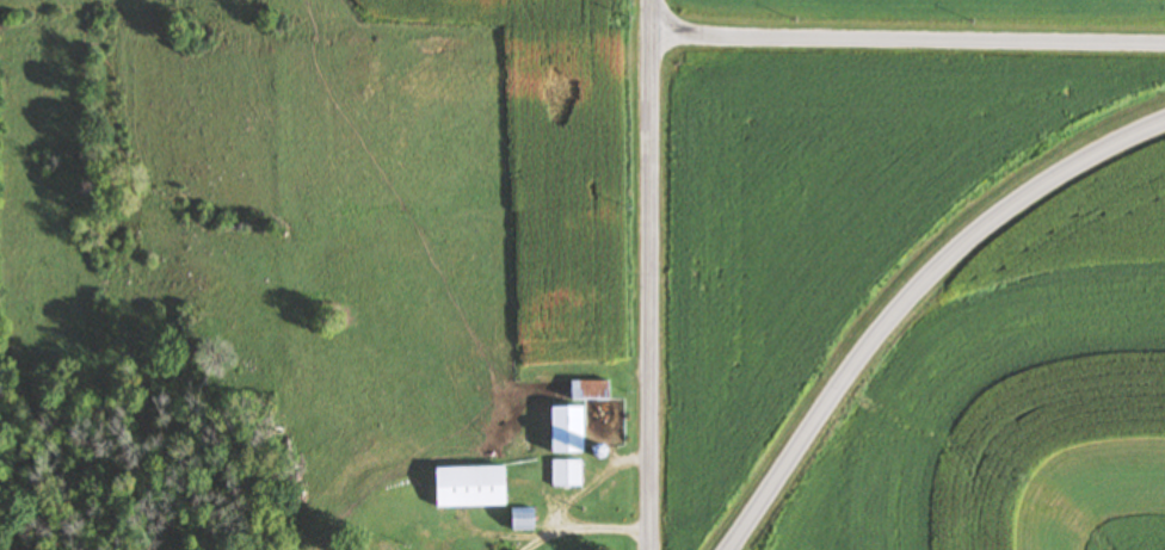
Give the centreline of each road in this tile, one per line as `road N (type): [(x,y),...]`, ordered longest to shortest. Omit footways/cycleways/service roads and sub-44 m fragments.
road 1 (secondary): [(718,549),(874,329),(933,264),(1073,159),(1164,115)]
road 2 (secondary): [(650,549),(647,0)]
road 3 (residential): [(1164,41),(647,31)]
road 4 (residential): [(649,354),(504,422),(406,425)]
road 5 (residential): [(647,31),(489,44)]

